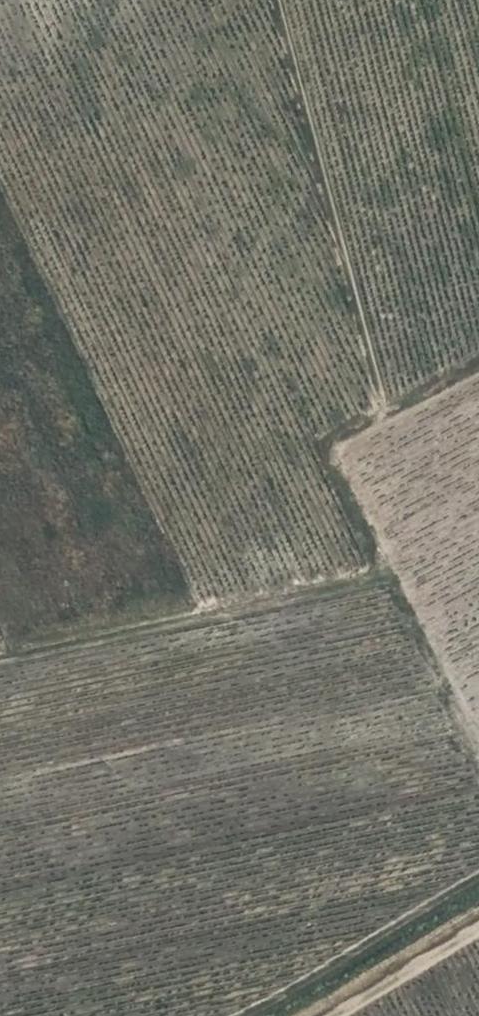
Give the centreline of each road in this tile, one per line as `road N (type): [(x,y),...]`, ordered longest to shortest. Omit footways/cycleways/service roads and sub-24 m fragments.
road 1 (track): [(335,1015),(478,929)]

